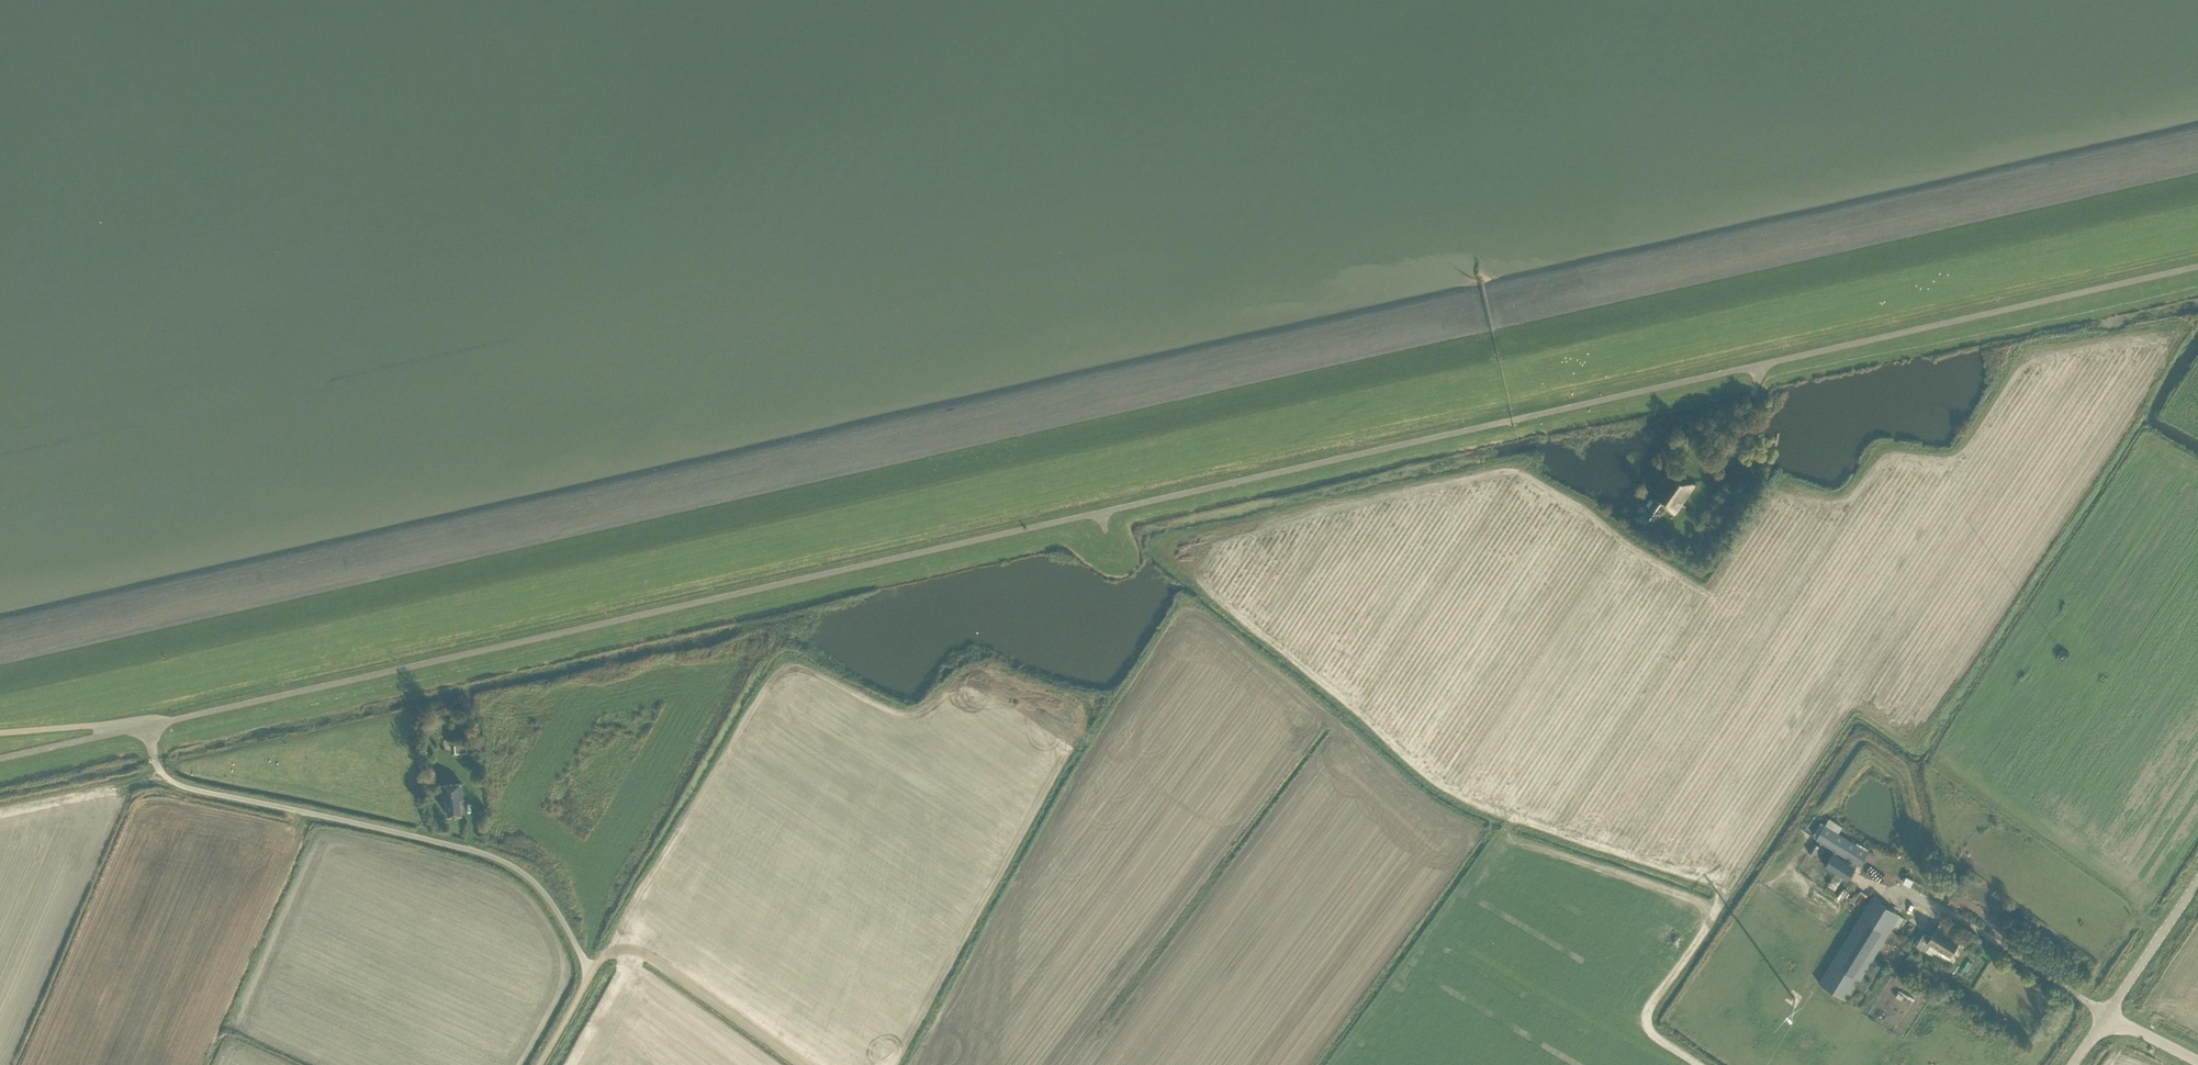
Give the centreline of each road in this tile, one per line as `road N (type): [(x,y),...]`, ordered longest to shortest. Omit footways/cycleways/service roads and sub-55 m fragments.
road 1 (track): [(1466,333),(0,659)]
road 2 (unclassified): [(540,1064),(589,968),(532,878),(470,849),(184,787),(154,759)]
road 3 (tertiary): [(2074,1064),(2197,883)]

